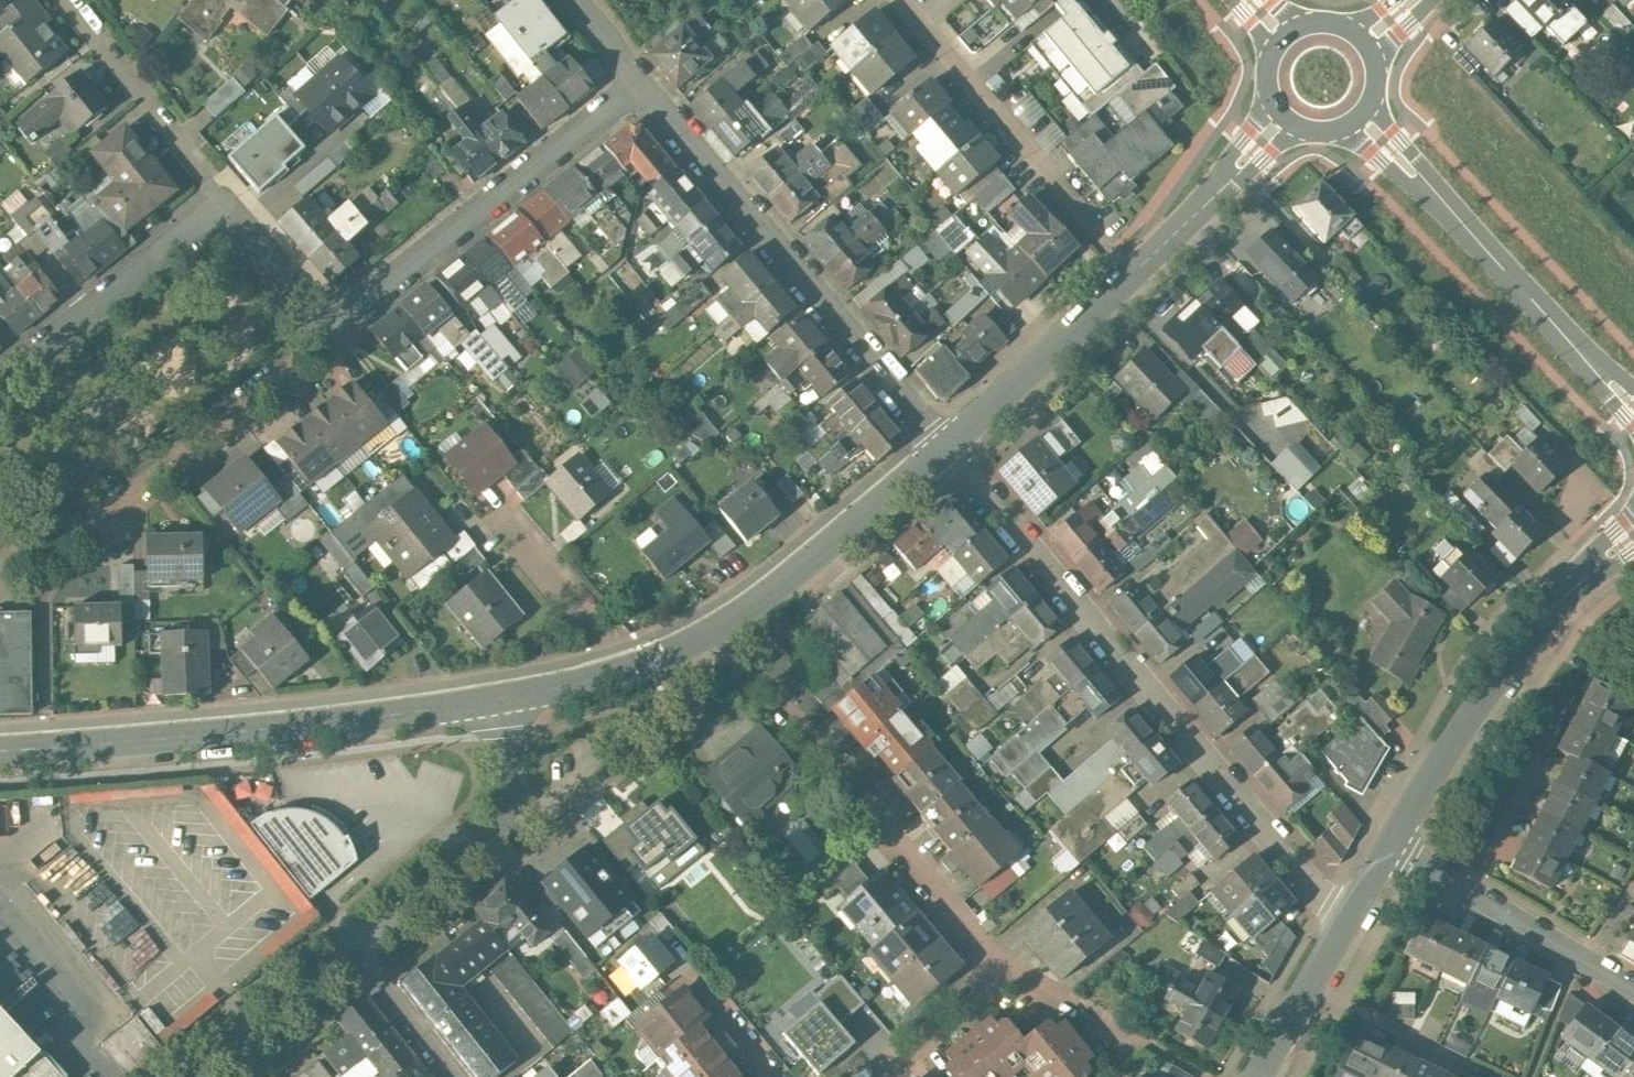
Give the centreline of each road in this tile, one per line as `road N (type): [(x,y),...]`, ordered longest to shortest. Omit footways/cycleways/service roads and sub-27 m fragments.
road 1 (residential): [(940,451),(1350,917)]
road 2 (tertiary): [(0,750),(213,737),(509,698)]
road 3 (tertiary): [(940,451),(1130,277),(1284,115)]
road 4 (residential): [(940,451),(638,87)]
road 5 (residential): [(333,325),(42,564),(0,512)]
road 6 (residential): [(725,629),(777,702),(1002,967)]
road 7 (residential): [(333,325),(638,87)]
road 8 (tertiary): [(1359,114),(1600,374)]
road 9 (residential): [(1596,567),(1553,601),(1510,655),(1389,850)]
road 10 (residential): [(355,952),(506,813),(519,773),(509,698)]
road 11 (residential): [(897,0),(1089,228)]
road 12 (residential): [(0,373),(225,195)]
road 13 (residential): [(1389,850),(1633,989)]
road 14 (tertiary): [(725,629),(940,451)]
road 15 (residential): [(225,195),(73,0)]
road 16 (residential): [(1002,967),(1206,1076)]
road 17 (residential): [(197,1076),(355,952)]
road 18 (residential): [(627,671),(614,644),(511,520)]
road 19 (residential): [(1350,917),(1259,1076)]
road 20 (residential): [(225,195),(333,325)]
road 21 (residential): [(1002,967),(880,1076)]
road 22 (residential): [(452,1076),(355,952)]
road 23 (residential): [(774,1076),(693,973)]
road 24 (tertiary): [(509,698),(627,671)]

